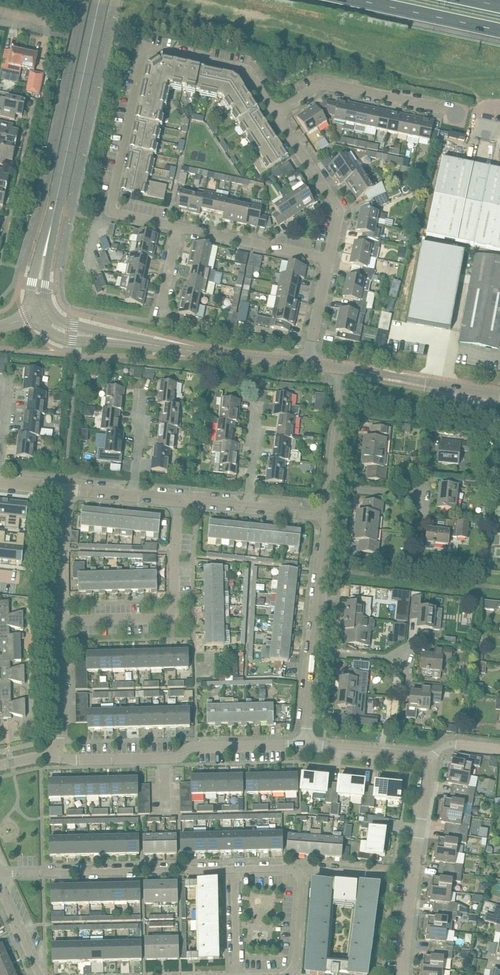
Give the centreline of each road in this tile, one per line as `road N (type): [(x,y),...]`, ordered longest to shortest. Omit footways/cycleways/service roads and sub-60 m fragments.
road 1 (residential): [(178,226),(112,212),(145,50),(238,68),(276,114)]
road 2 (tertiary): [(44,312),(39,283),(103,0)]
road 3 (track): [(192,0),(499,73)]
road 4 (unclassified): [(58,755),(177,757),(190,746),(305,744)]
road 5 (residential): [(0,873),(234,869)]
road 6 (residential): [(56,620),(171,616),(180,499)]
road 7 (unclassified): [(427,762),(402,974)]
road 8 (residential): [(276,114),(329,84),(457,113)]
road 9 (tertiary): [(221,353),(67,332),(44,312)]
road 10 (residential): [(276,114),(338,207),(330,259)]
road 11 (tertiary): [(343,367),(499,394)]
road 12 (residential): [(330,259),(178,226)]
road 13 (motorway): [(361,0),(499,30)]
road 14 (residential): [(315,651),(328,514)]
road 15 (residential): [(58,755),(56,620)]
road 16 (residential): [(56,620),(62,488)]
road 17 (unclassified): [(305,744),(427,762)]

